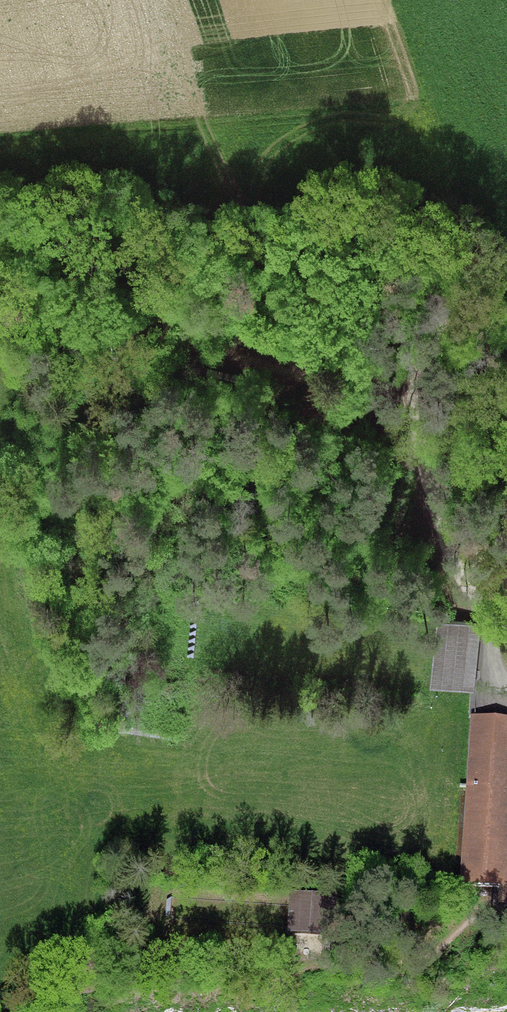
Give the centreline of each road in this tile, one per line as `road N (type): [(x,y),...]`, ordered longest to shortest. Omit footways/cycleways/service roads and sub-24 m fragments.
road 1 (residential): [(506,650),(455,570),(414,416),(414,367),(425,344),(506,278)]
road 2 (track): [(414,367),(398,379),(344,384),(94,319),(0,316)]

